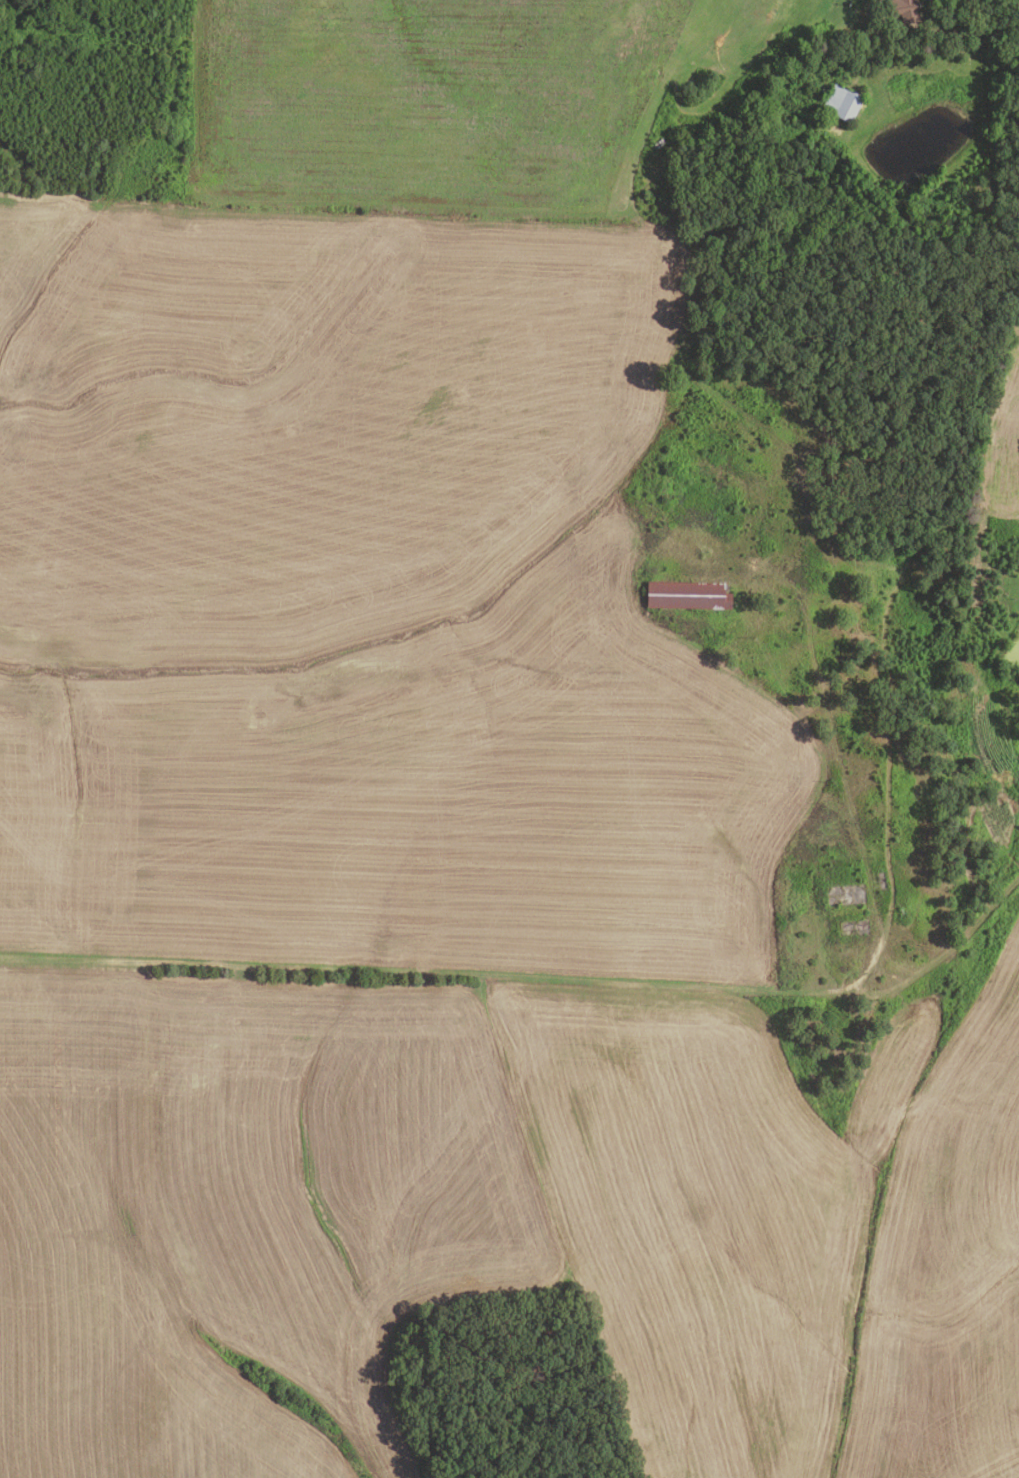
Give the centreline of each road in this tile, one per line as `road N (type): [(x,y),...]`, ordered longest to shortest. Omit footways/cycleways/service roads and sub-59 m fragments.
road 1 (track): [(0,964),(877,1002),(903,992),(949,953),(1018,880)]

